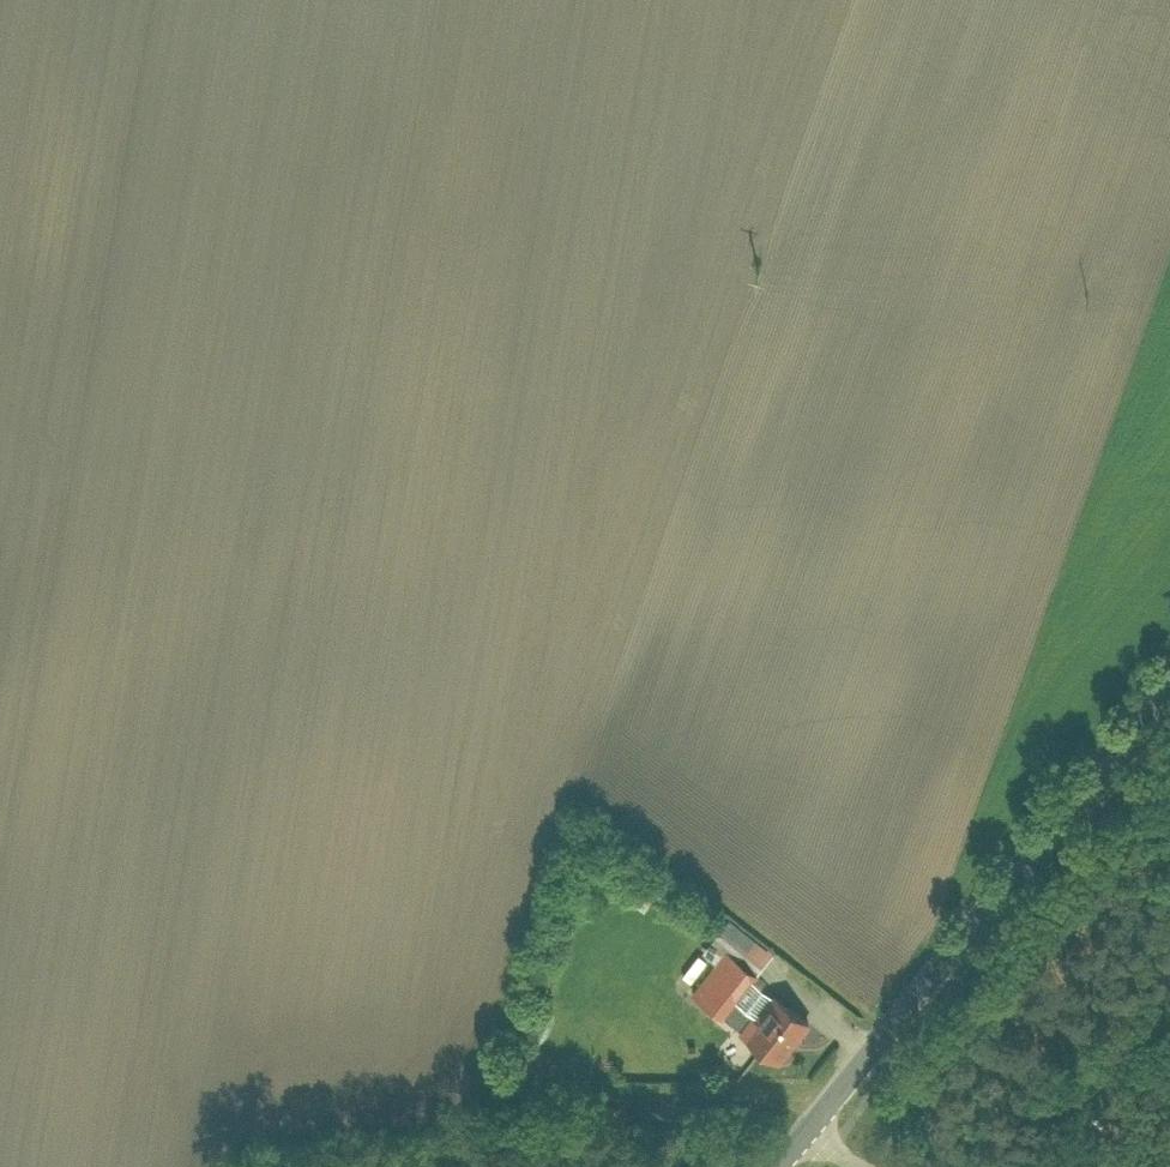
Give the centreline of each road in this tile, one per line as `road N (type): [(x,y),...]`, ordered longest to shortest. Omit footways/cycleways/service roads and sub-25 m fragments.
road 1 (tertiary): [(816,1126),(1169,678)]

